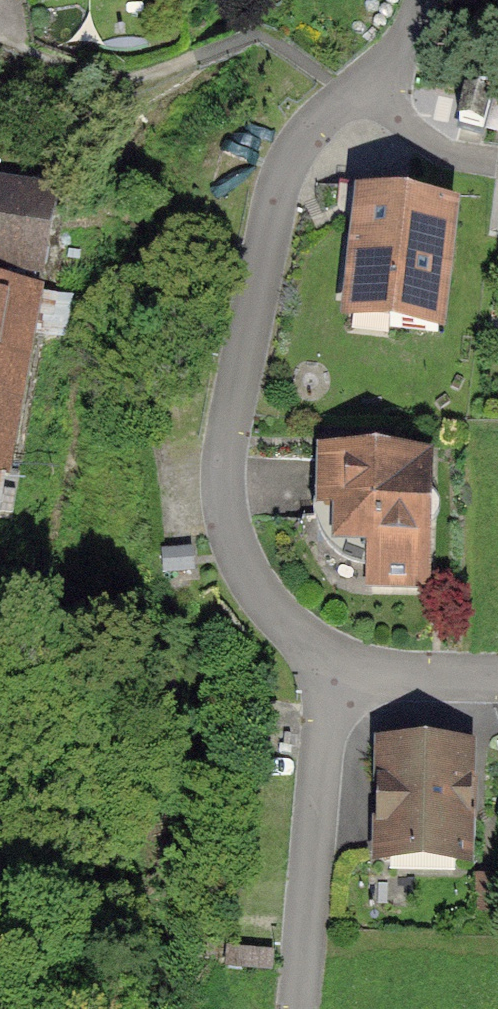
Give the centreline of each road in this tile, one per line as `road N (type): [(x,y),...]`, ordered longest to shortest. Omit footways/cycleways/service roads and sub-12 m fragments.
road 1 (residential): [(348,95),(311,130),(280,186),(224,469),(246,571),(285,625),(347,669)]
road 2 (residential): [(347,669),(326,737),(300,1008)]
road 3 (residential): [(497,160),(439,151),(348,95)]
road 4 (residential): [(347,669),(497,680)]
road 5 (residential): [(425,0),(407,42),(348,95)]

